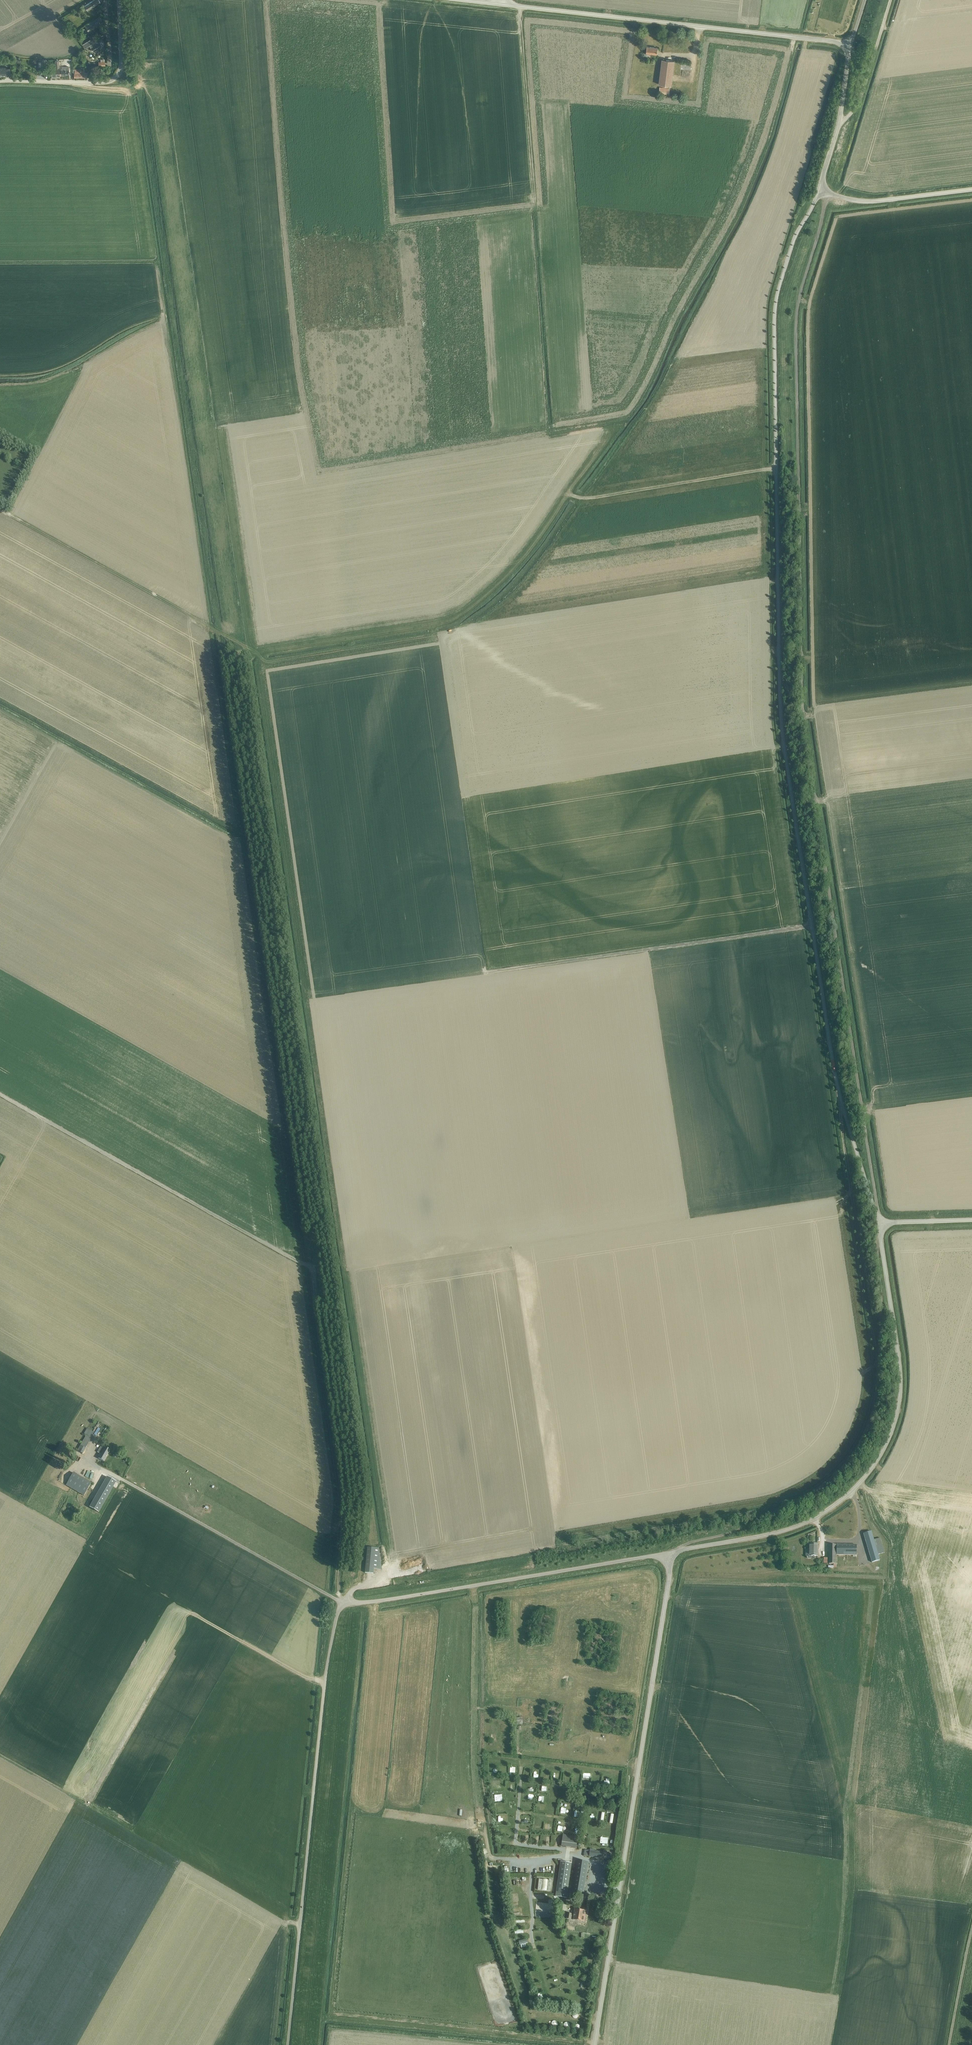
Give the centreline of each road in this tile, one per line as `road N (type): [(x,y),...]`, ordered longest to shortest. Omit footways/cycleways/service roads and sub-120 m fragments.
road 1 (track): [(678,1551),(745,1527),(831,1479),(863,1436),(878,1379),(879,1223),(803,727),(798,318),(822,224),(820,190)]
road 2 (unclassified): [(879,1223),(832,1057),(781,722),(775,307),(820,190)]
road 3 (track): [(308,1271),(313,1251),(230,646)]
road 4 (track): [(230,646),(255,655),(450,626),(514,575),(570,493),(595,498),(777,468)]
road 5 (unclassified): [(592,2044),(671,1553)]
road 6 (unclassified): [(671,1553),(803,1524),(836,1506),(878,1460),(896,1415),(900,1366),(879,1223)]
road 7 (unclassified): [(288,2044),(325,1678),(340,1601)]
road 8 (track): [(308,1271),(0,1096)]
road 9 (unclassified): [(849,43),(503,3)]
road 10 (track): [(340,1601),(332,1592),(340,1488),(308,1271)]
road 11 (unclassified): [(340,1601),(671,1553)]
road 12 (track): [(0,512),(230,646)]
road 13 (unclassified): [(340,1601),(122,1479)]
road 14 (tertiary): [(0,80),(114,79),(122,63),(120,0)]
road 15 (unclassified): [(820,190),(872,200),(971,188)]
road 16 (unclassified): [(839,125),(859,102),(892,0)]

